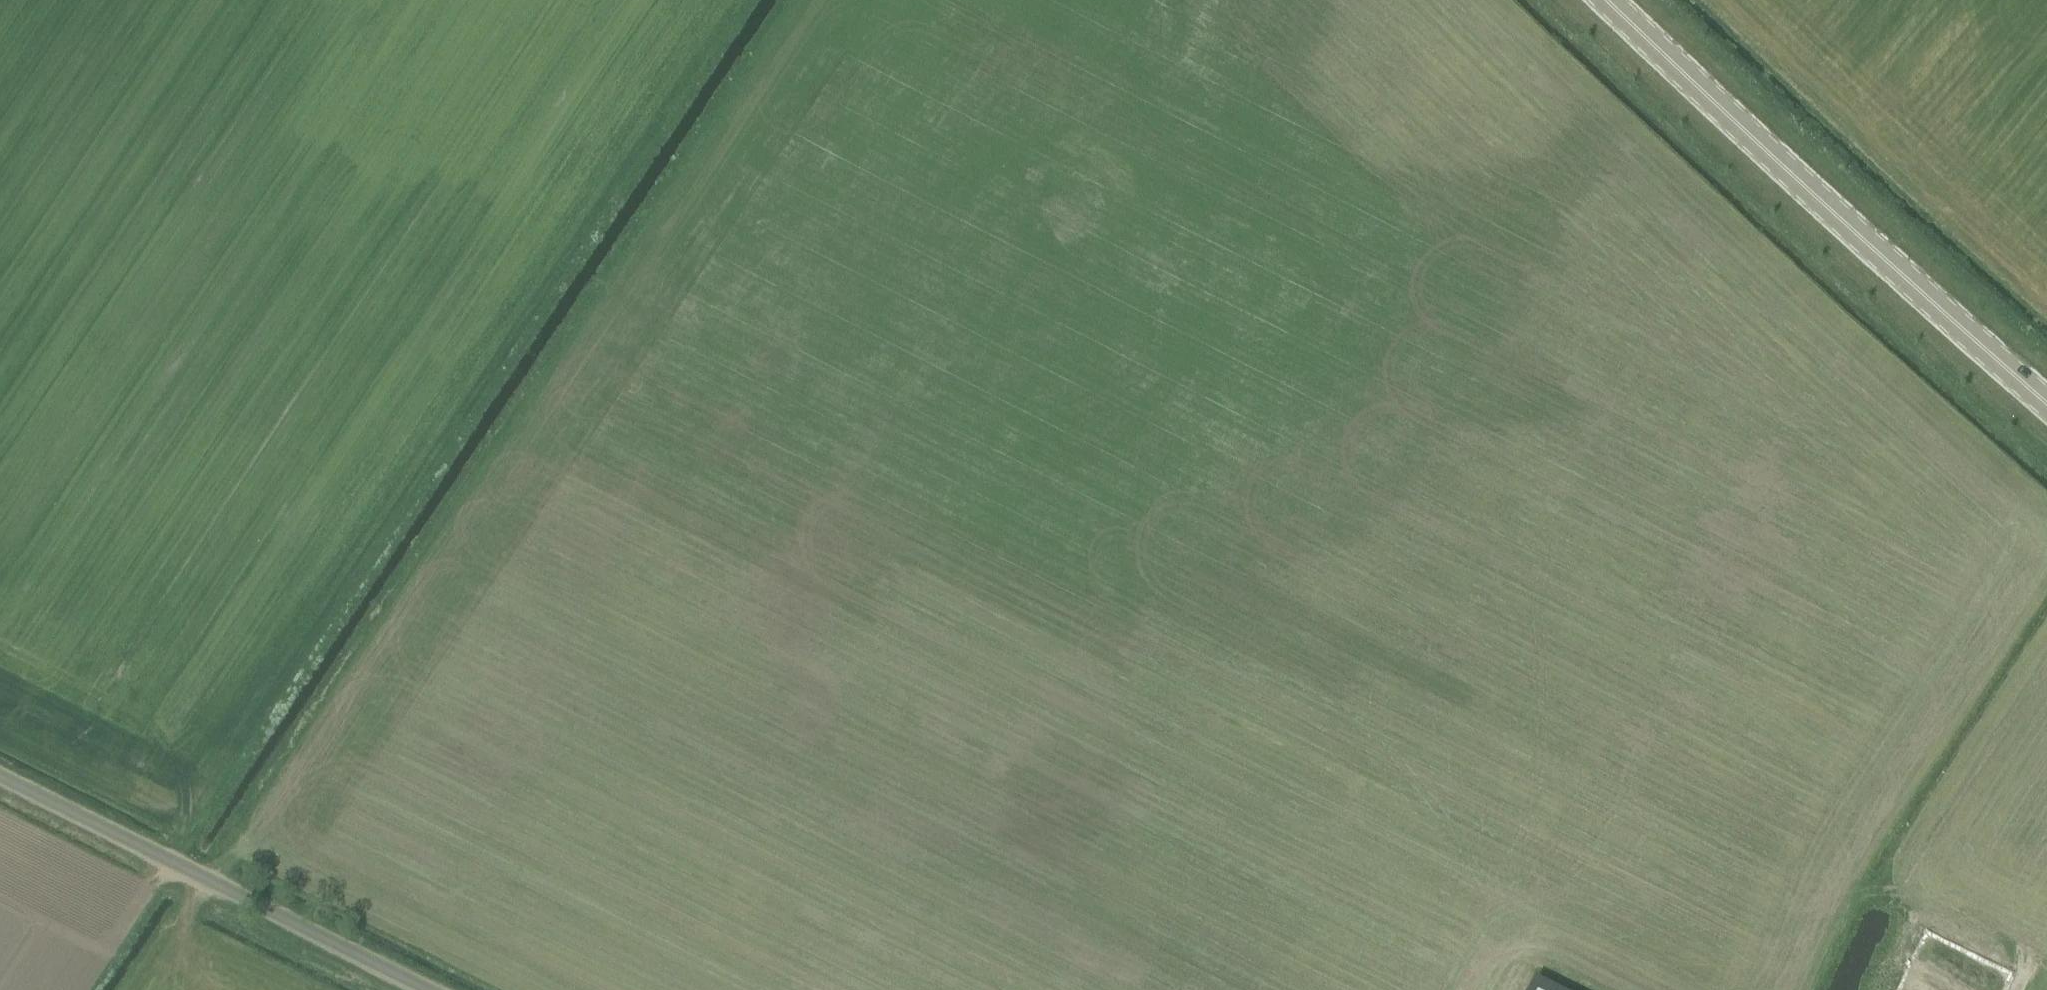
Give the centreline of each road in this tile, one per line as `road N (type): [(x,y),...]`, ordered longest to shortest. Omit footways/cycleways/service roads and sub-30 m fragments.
road 1 (primary): [(1605,0),(2046,401)]
road 2 (unclassified): [(385,989),(0,793)]

